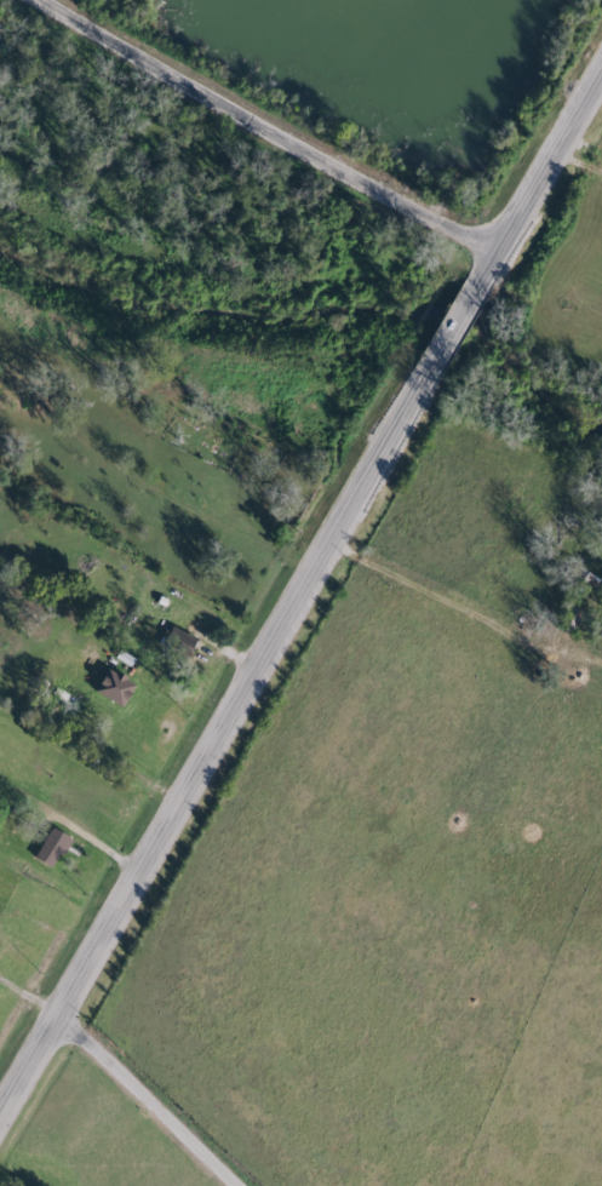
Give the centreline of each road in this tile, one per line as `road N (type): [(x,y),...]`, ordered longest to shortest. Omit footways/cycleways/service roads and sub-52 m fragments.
road 1 (secondary): [(0,1126),(344,538),(471,292),(601,66)]
road 2 (residential): [(504,237),(75,0)]
road 3 (residential): [(250,1185),(70,1008),(0,968)]

